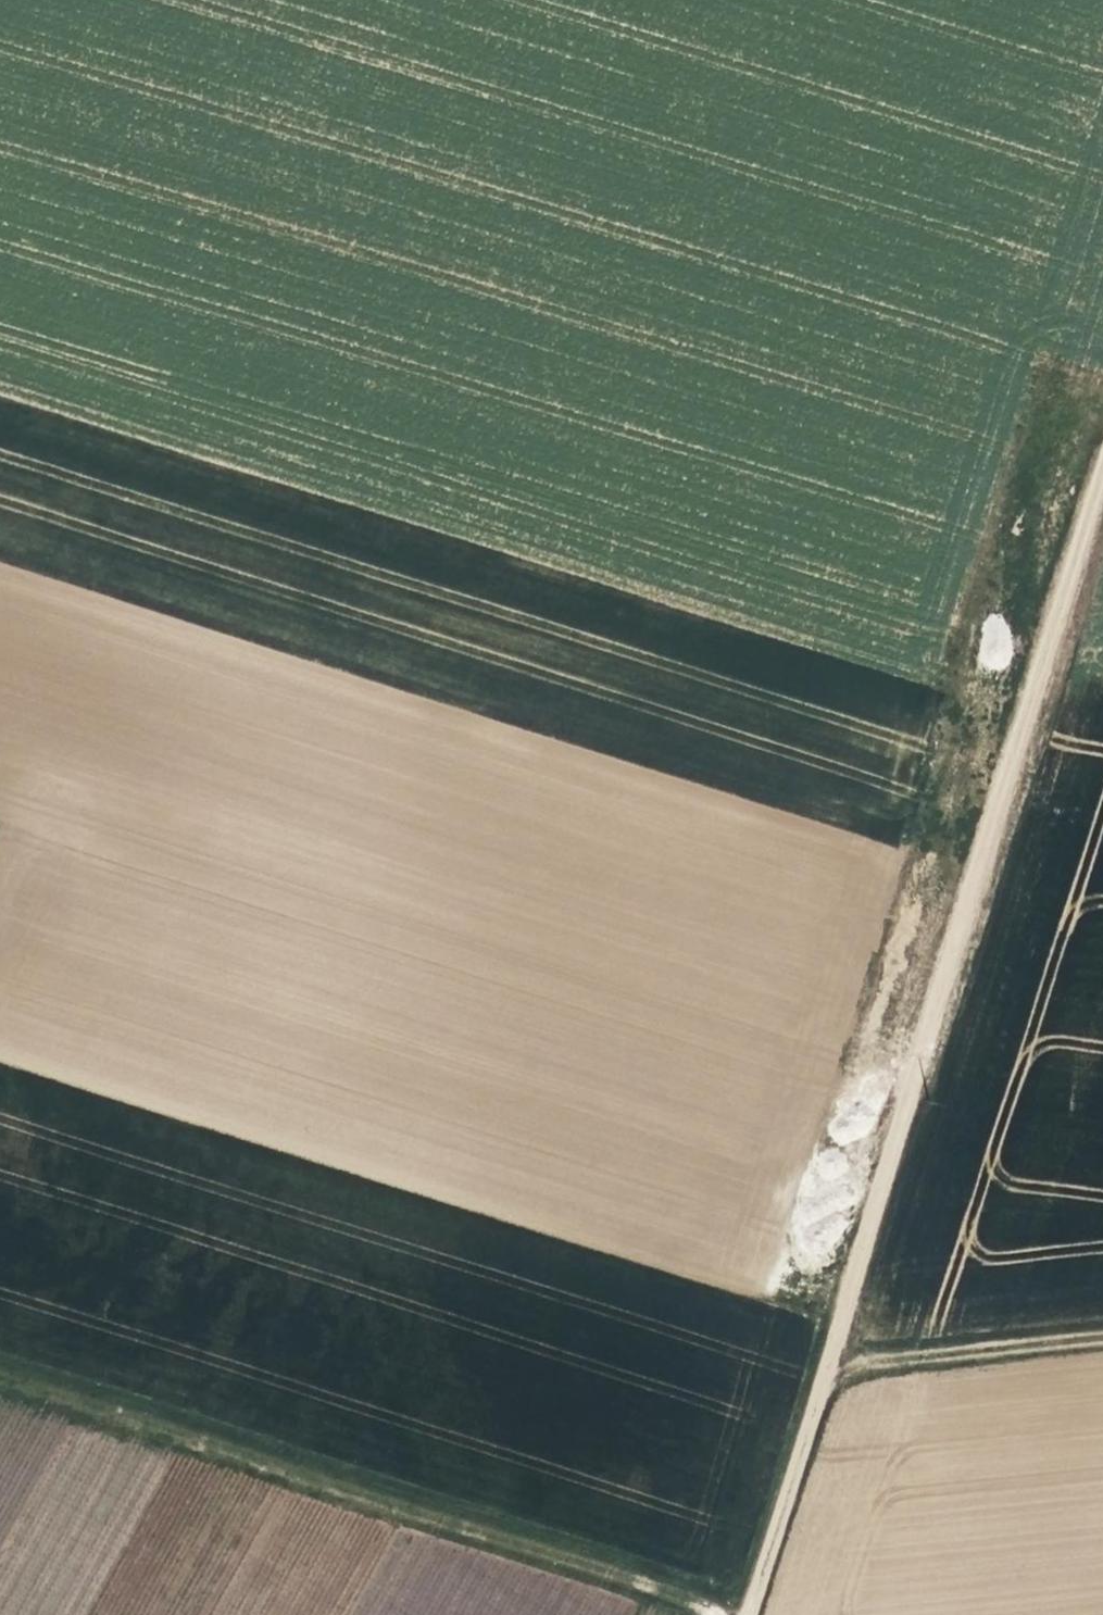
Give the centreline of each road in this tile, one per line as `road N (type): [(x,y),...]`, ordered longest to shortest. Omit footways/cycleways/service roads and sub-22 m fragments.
road 1 (track): [(1102,1344),(832,1374),(1102,507)]
road 2 (track): [(729,1614),(0,1377)]
road 3 (track): [(832,1374),(744,1614)]

